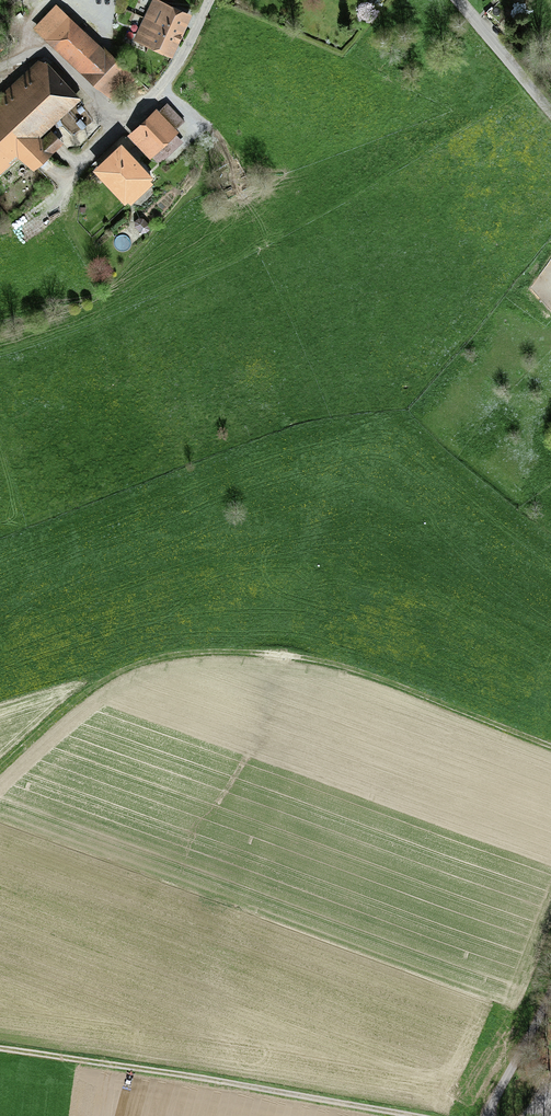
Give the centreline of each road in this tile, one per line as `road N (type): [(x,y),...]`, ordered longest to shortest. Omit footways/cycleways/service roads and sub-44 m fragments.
road 1 (track): [(0,762),(72,696),(147,656),(236,651),(343,667),(550,746)]
road 2 (track): [(408,1115),(175,1070),(0,1047)]
road 3 (residential): [(0,67),(49,53),(109,108),(129,109),(169,76),(209,0)]
road 4 (residential): [(460,0),(550,107)]

